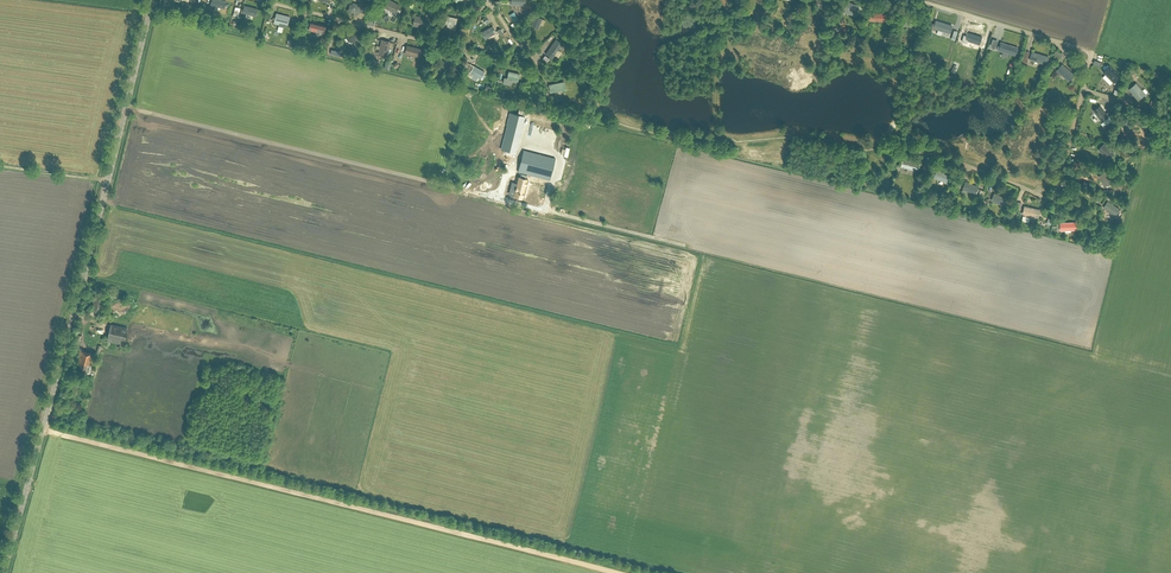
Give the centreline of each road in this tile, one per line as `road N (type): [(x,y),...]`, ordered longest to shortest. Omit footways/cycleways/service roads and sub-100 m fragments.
road 1 (track): [(43,429),(623,572)]
road 2 (unclassified): [(4,572),(152,0)]
road 3 (track): [(899,148),(677,137),(616,122),(598,106),(583,33),(562,0)]
road 4 (residential): [(1083,89),(1052,198),(899,148)]
road 5 (residential): [(487,0),(456,48),(261,0)]
road 6 (residential): [(918,0),(1056,41)]
road 7 (track): [(544,210),(684,243)]

